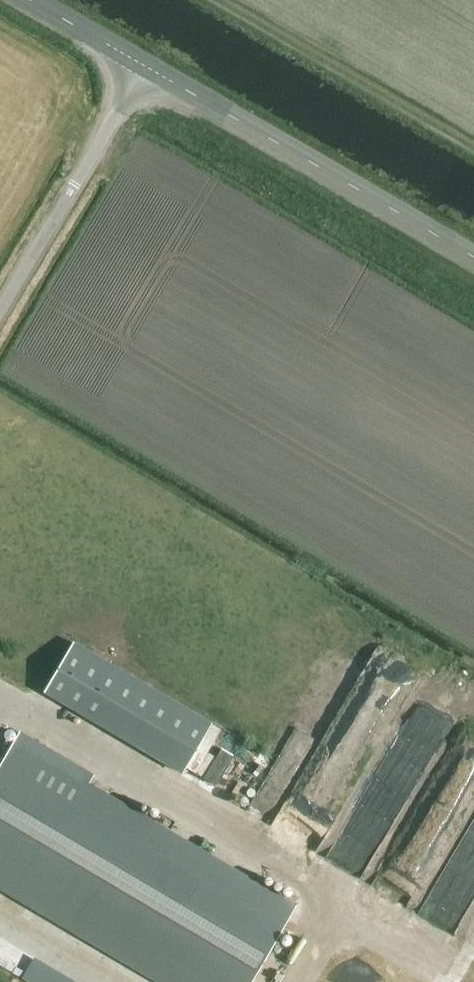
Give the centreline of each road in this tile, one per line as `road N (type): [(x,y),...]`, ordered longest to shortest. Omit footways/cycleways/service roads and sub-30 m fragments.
road 1 (secondary): [(473,257),(145,67)]
road 2 (unclassified): [(0,313),(145,67)]
road 3 (secondary): [(145,67),(29,0)]

